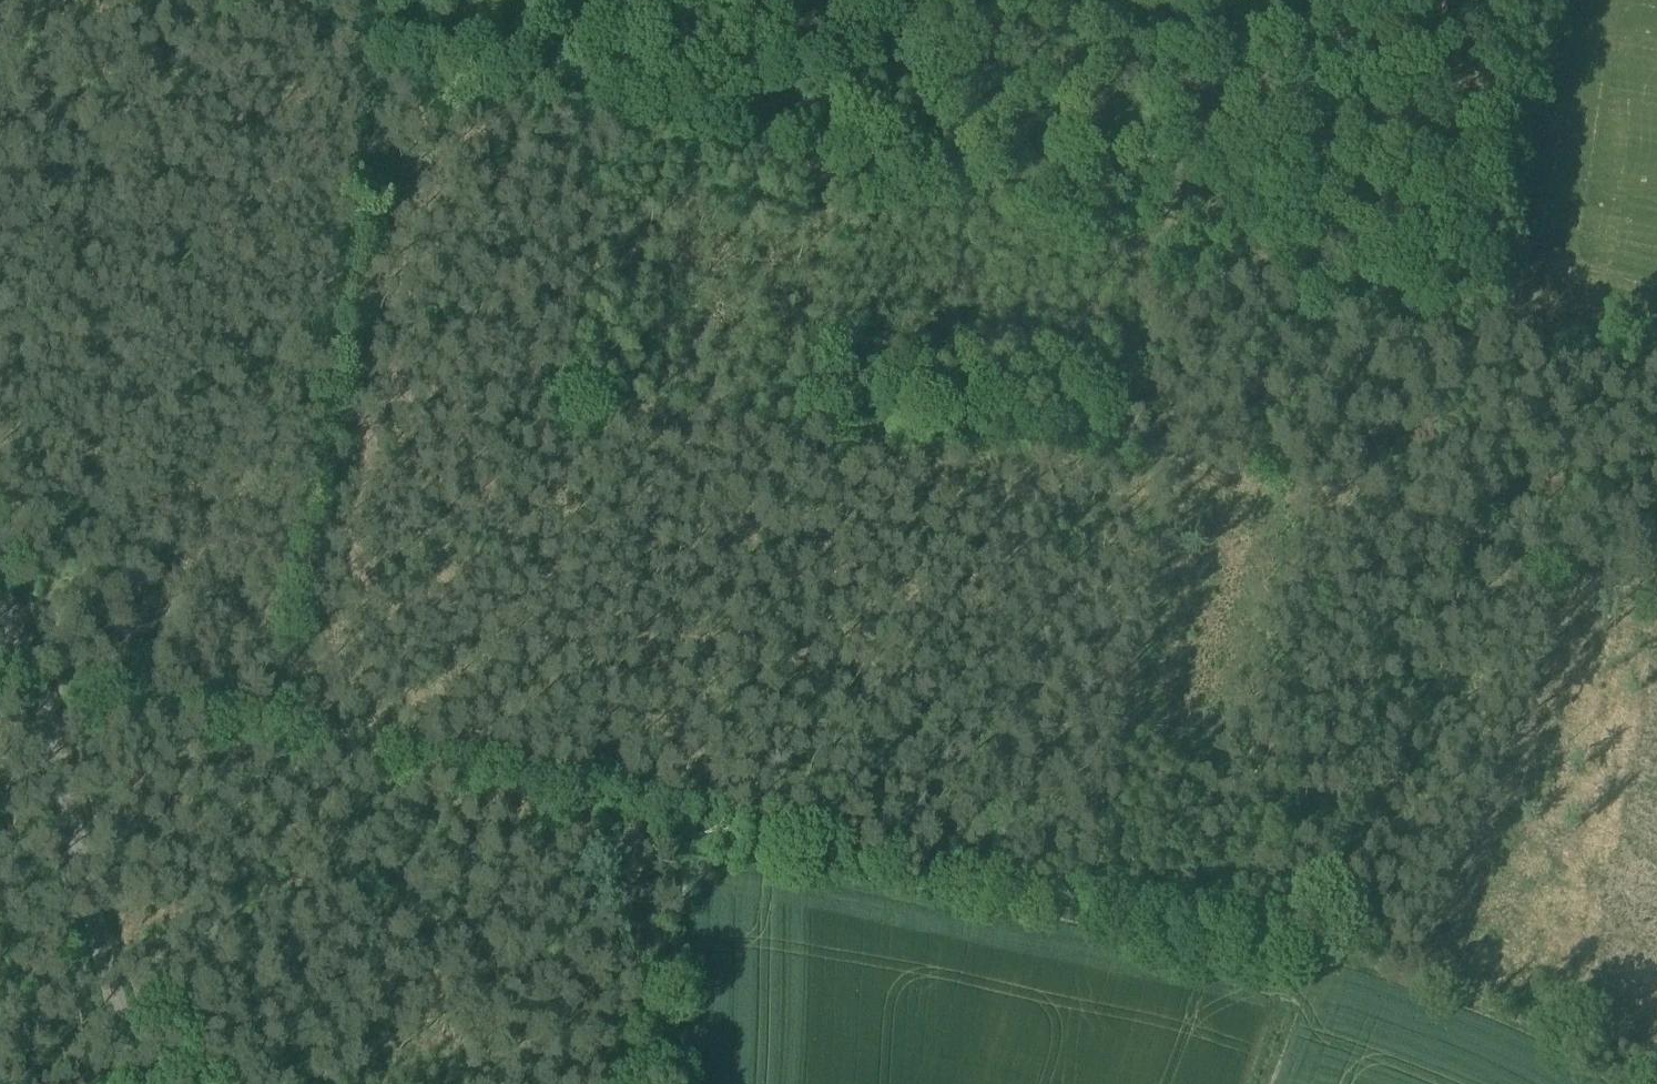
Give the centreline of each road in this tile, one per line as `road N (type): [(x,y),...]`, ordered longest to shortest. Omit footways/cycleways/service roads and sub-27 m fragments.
road 1 (unclassified): [(176,1083),(117,974),(0,604)]

